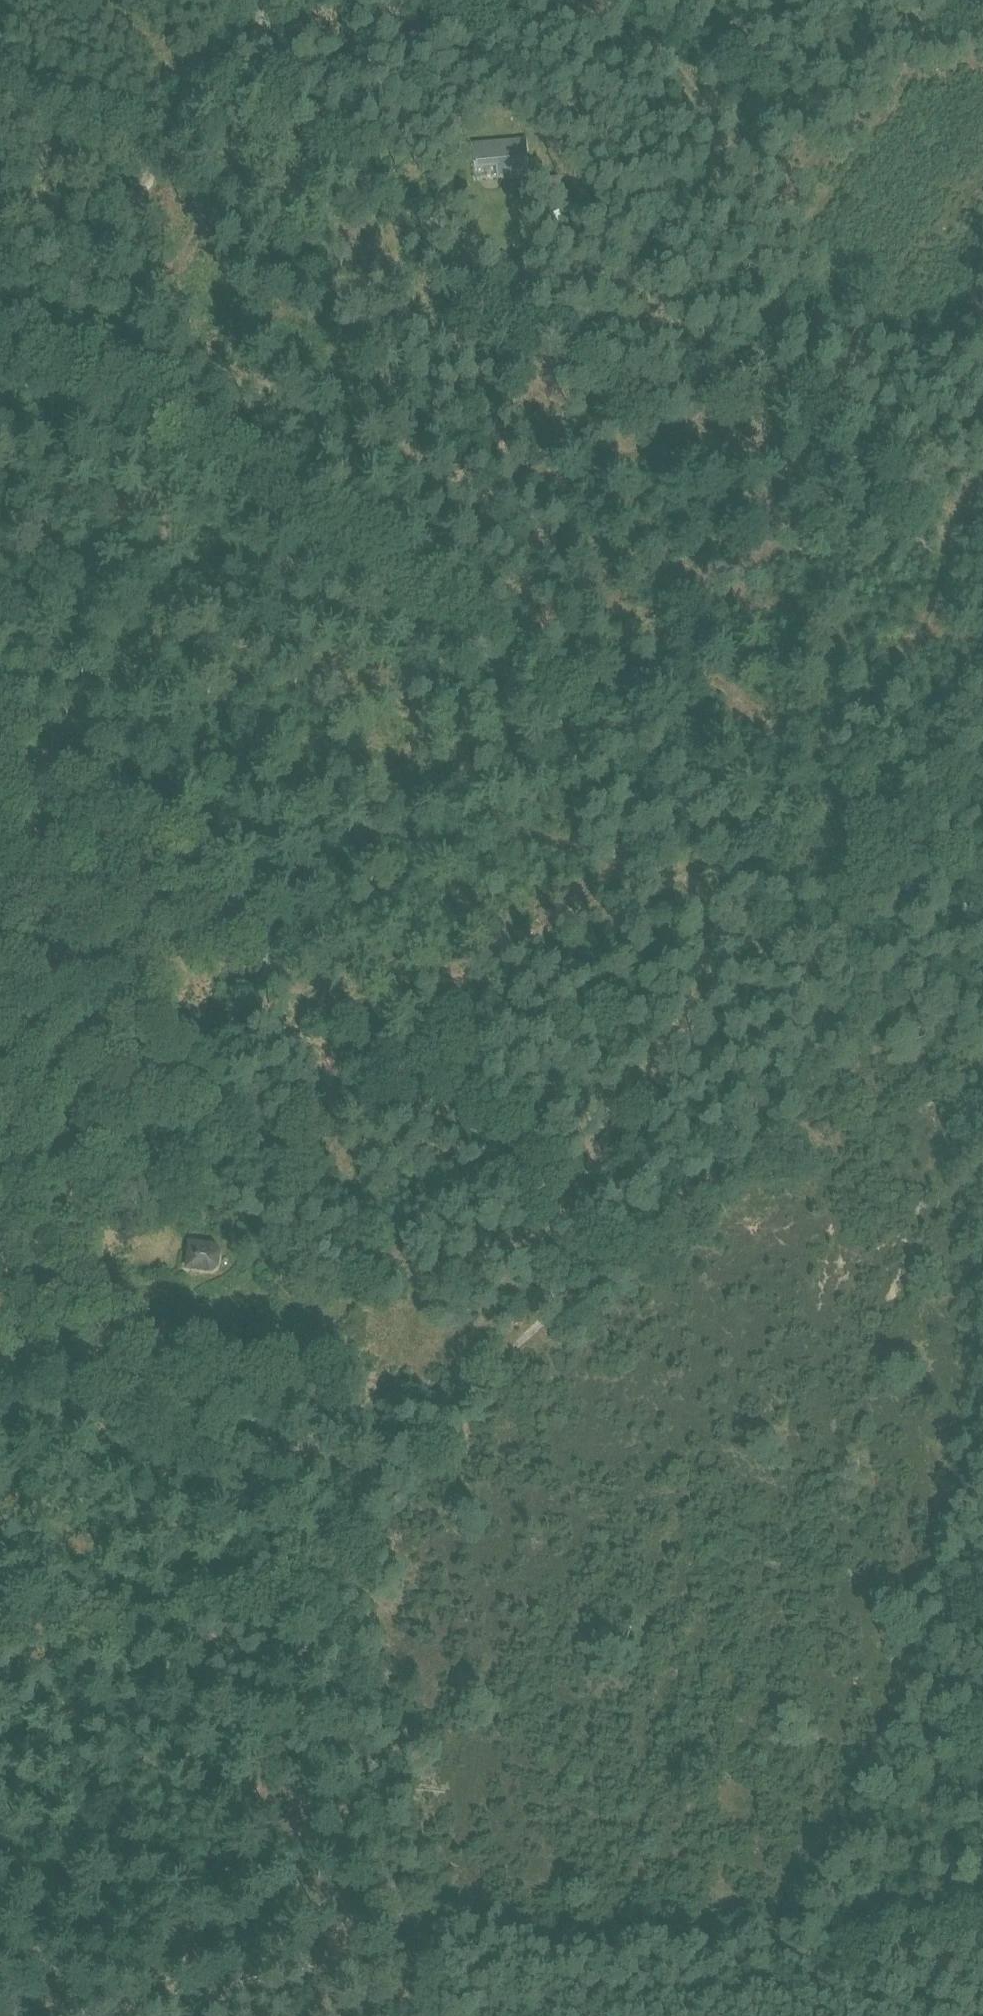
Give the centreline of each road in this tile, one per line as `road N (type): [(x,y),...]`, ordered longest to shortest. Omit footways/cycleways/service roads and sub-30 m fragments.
road 1 (track): [(0,1654),(316,1603)]

